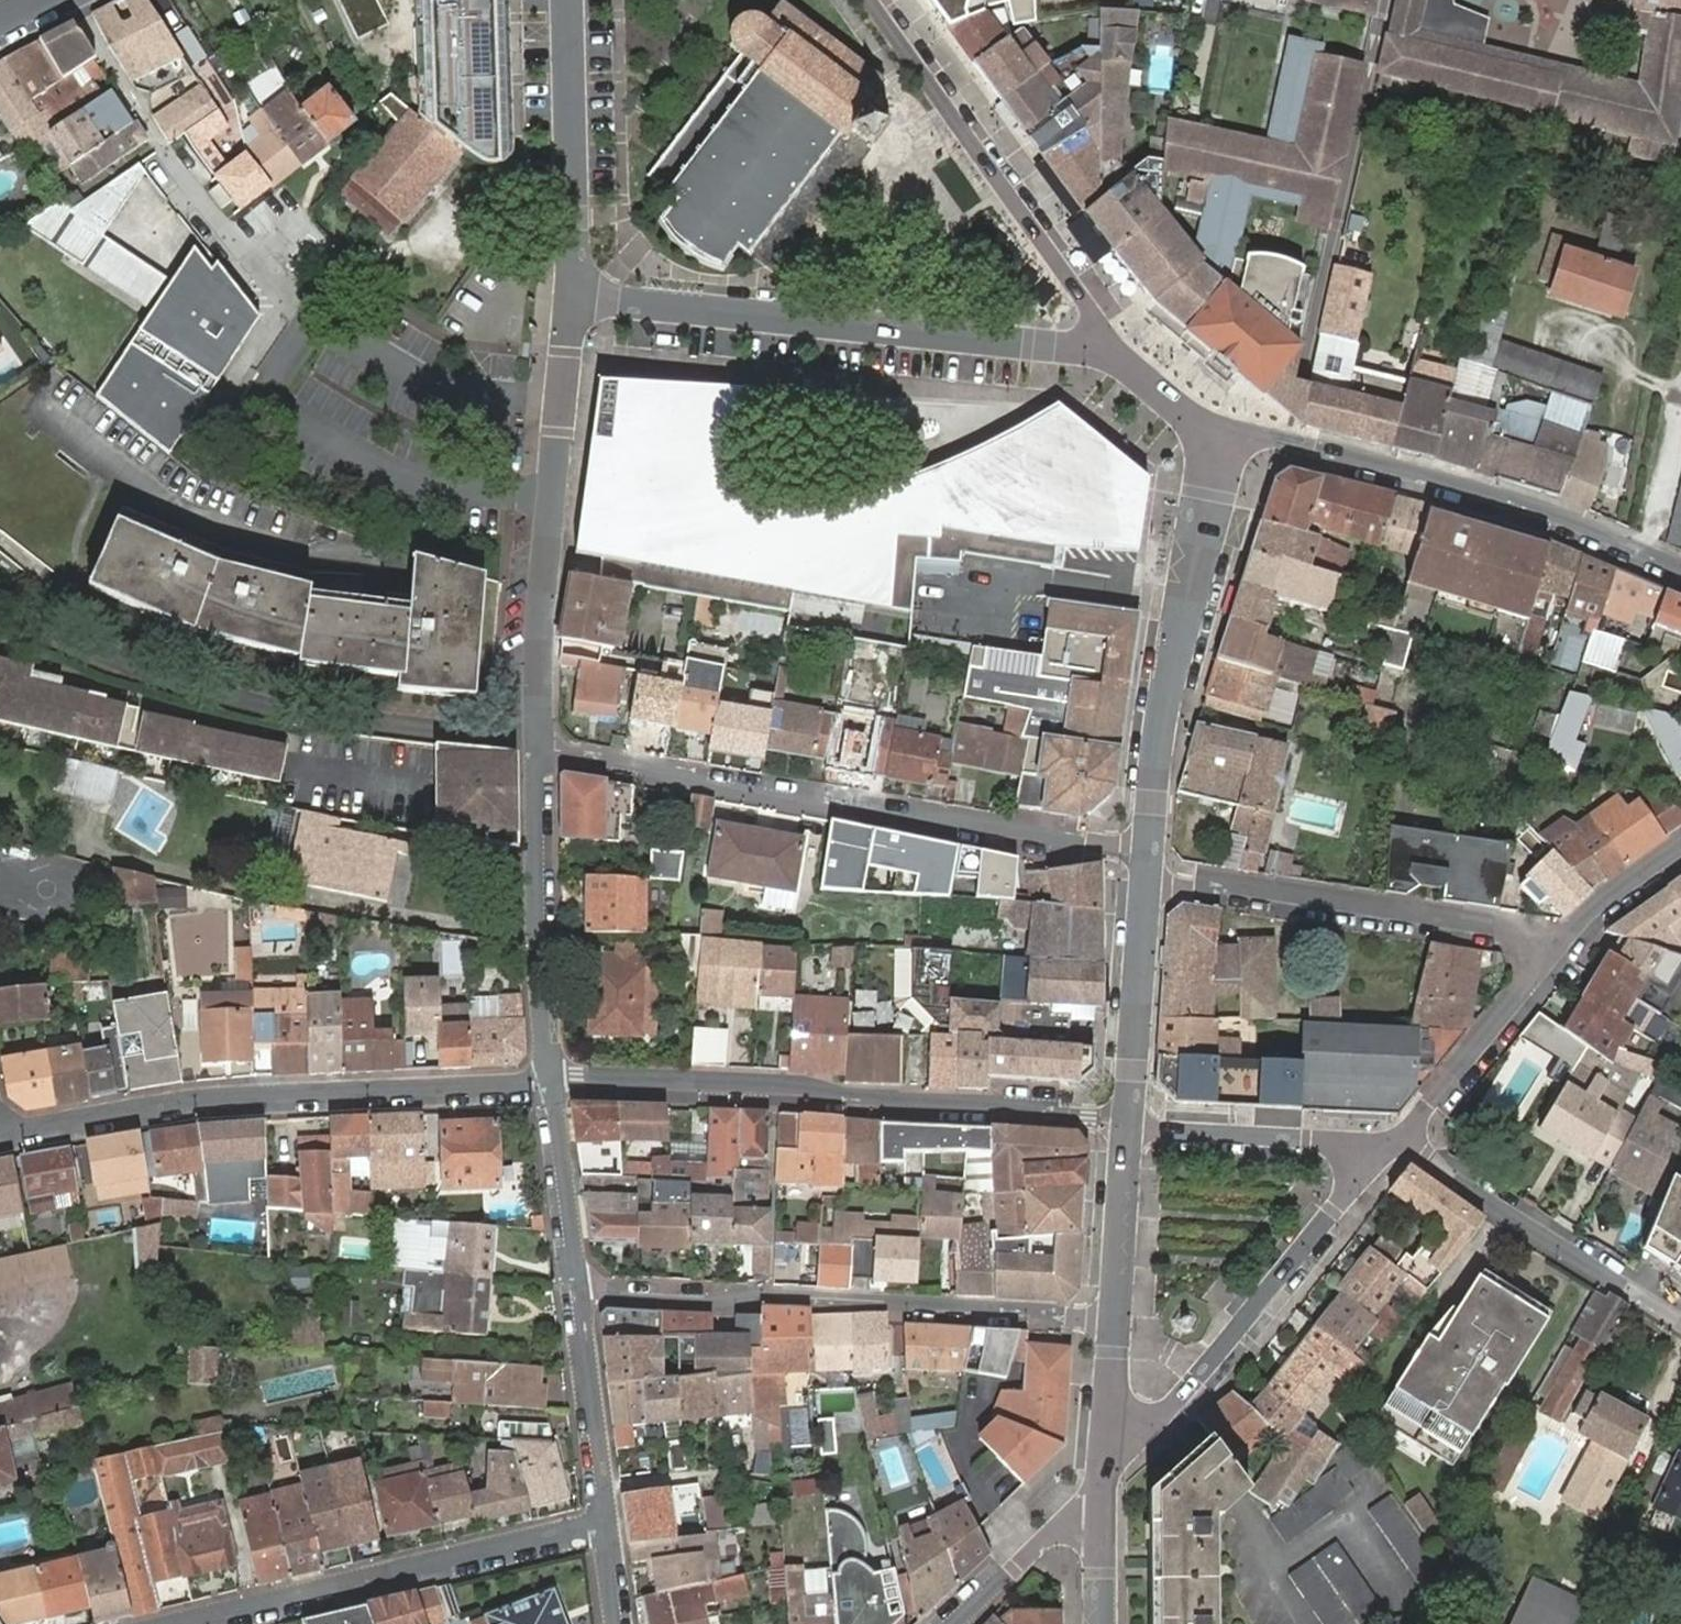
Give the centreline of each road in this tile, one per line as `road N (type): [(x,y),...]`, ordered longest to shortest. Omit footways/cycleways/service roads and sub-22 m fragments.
road 1 (residential): [(539,751),(1148,851)]
road 2 (residential): [(555,1085),(812,1096),(1128,1128)]
road 3 (residential): [(0,1130),(188,1100),(555,1085)]
road 4 (residential): [(568,297),(1117,349)]
road 5 (residential): [(1114,1318),(576,1289)]
road 6 (residential): [(1680,566),(1436,480),(1281,440),(1217,442)]
road 7 (residential): [(568,297),(539,751)]
road 8 (residential): [(604,1528),(172,1623)]
road 9 (residential): [(1107,1470),(1262,1309),(1401,1144)]
road 10 (residential): [(1117,349),(869,0)]
road 11 (residential): [(1148,851),(1158,743),(1217,442)]
road 12 (residential): [(1146,871),(1494,935),(1551,955)]
road 13 (residential): [(555,1085),(546,1054),(539,751)]
road 14 (residential): [(1680,1319),(1401,1144)]
road 15 (residential): [(566,0),(568,297)]
road 16 (residential): [(1401,1144),(1128,1128)]
road 17 (residential): [(1128,1128),(1146,871)]
road 18 (residential): [(1551,955),(1530,992),(1401,1144)]
road 19 (residential): [(604,1528),(576,1289)]
road 20 (residential): [(949,1623),(1107,1470)]
road 21 (residential): [(576,1289),(555,1085)]
road 22 (residential): [(1114,1318),(1128,1128)]
road 23 (residential): [(1680,852),(1619,892),(1551,955)]
road 24 (residential): [(1107,1470),(1106,1623)]
road 25 (residential): [(1107,1470),(1114,1318)]
road 26 (residential): [(1217,442),(1117,349)]

